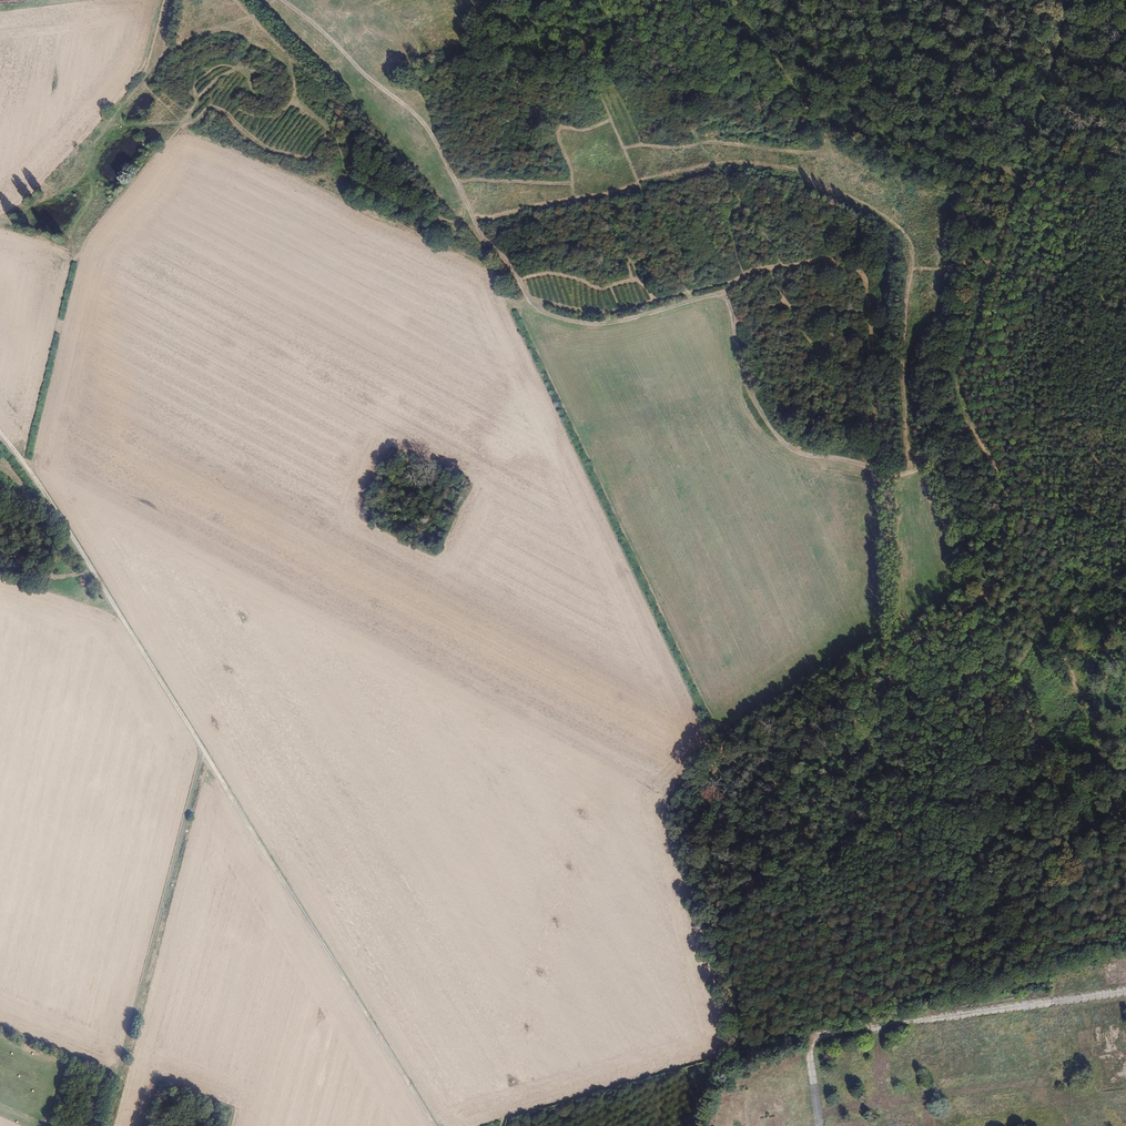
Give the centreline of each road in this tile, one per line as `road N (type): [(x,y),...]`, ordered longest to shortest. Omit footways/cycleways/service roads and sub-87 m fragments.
road 1 (unclassified): [(435,1125),(0,432)]
road 2 (track): [(1125,991),(825,1036),(810,1058),(819,1125)]

